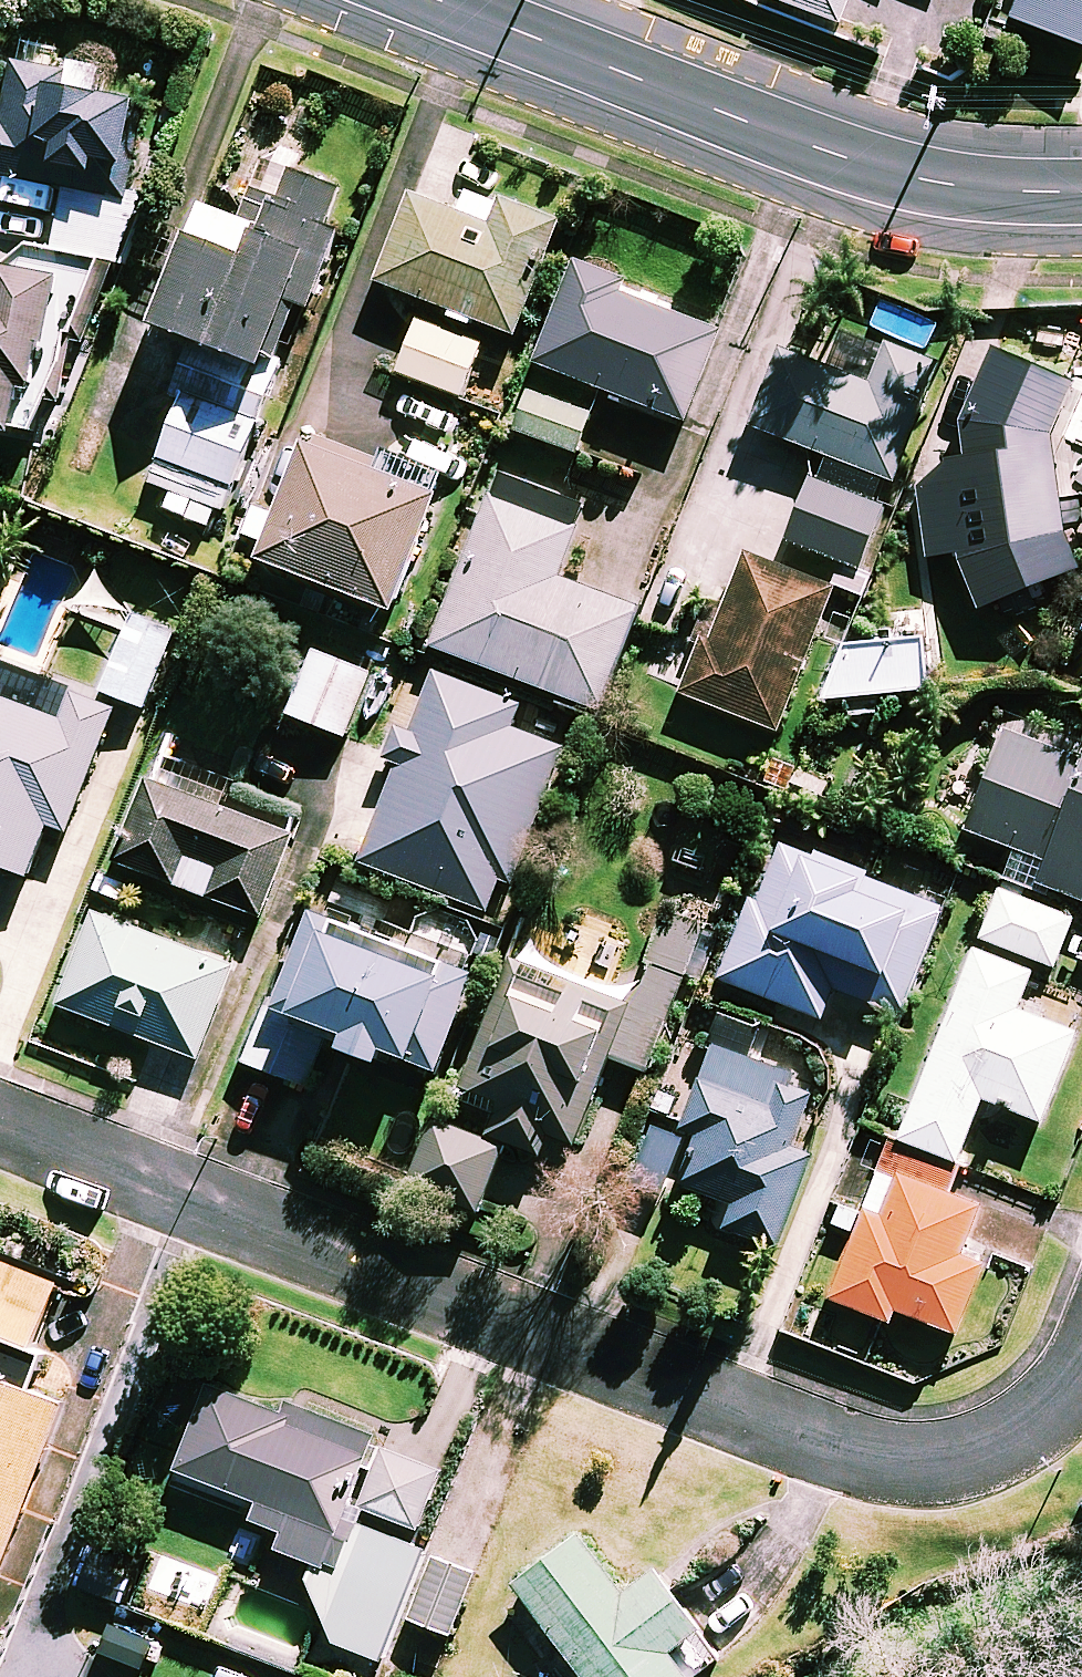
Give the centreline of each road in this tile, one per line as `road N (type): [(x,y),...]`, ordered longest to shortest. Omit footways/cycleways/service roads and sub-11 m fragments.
road 1 (residential): [(0,1122),(849,1460),(913,1473),(987,1464),(1026,1444),(1081,1394)]
road 2 (secondary): [(428,0),(834,156),(931,181),(1081,193)]

